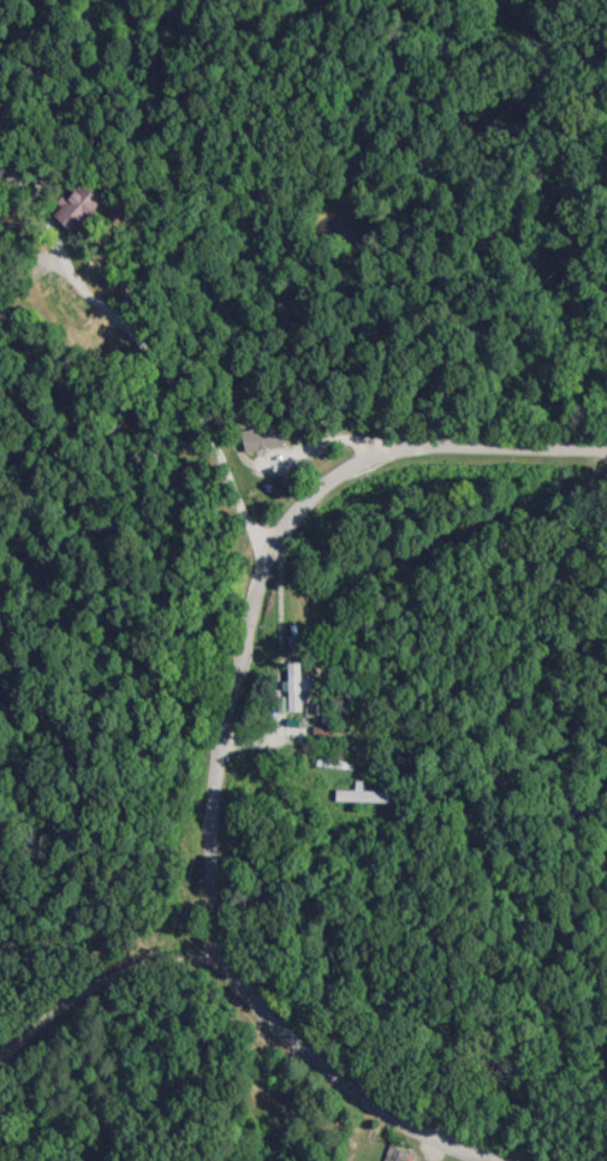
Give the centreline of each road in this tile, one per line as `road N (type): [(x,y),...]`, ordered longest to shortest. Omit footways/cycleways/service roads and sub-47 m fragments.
road 1 (residential): [(216,958),(201,883),(276,535),(353,469),(450,442)]
road 2 (residential): [(0,1057),(133,963),(216,958),(256,1010)]
road 3 (residential): [(498,1160),(406,1126),(256,1010)]
road 4 (residential): [(450,442),(606,438)]

